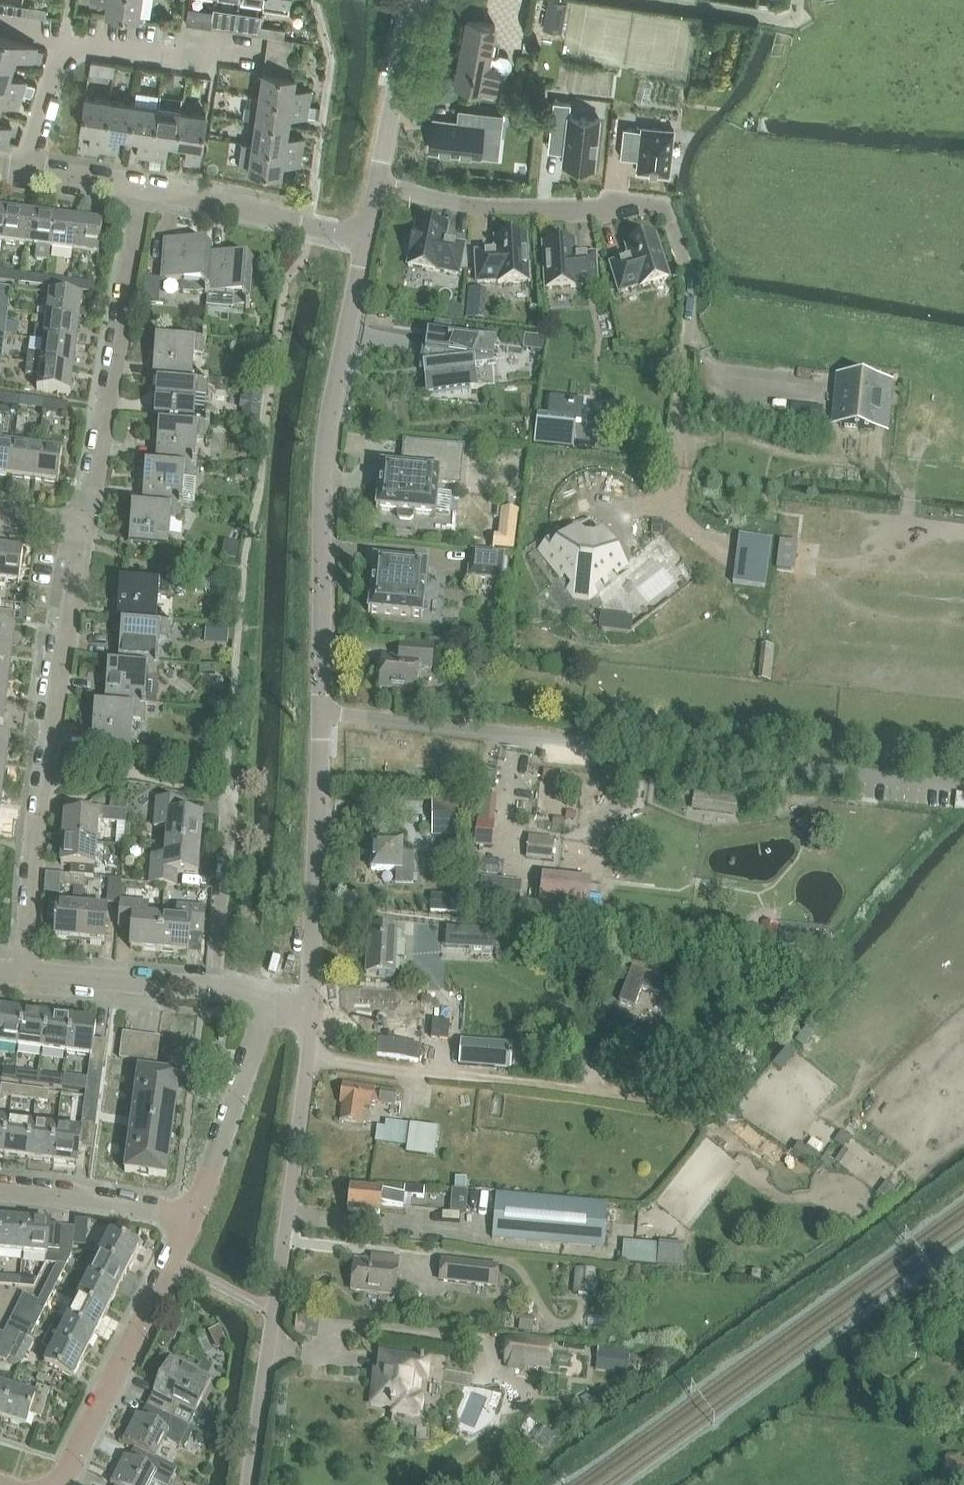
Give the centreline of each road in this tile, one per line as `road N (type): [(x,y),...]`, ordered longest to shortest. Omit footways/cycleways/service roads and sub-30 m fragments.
road 1 (residential): [(958,784),(326,712)]
road 2 (residential): [(326,712),(331,426),(363,229)]
road 3 (residential): [(251,1484),(308,1006)]
road 4 (residential): [(16,975),(82,525)]
road 5 (residential): [(82,525),(137,187)]
road 6 (residential): [(59,1484),(193,1217)]
road 7 (residential): [(308,1006),(326,712)]
road 8 (residential): [(30,169),(66,39),(211,62)]
road 9 (residential): [(374,184),(502,211),(637,208)]
road 10 (residential): [(270,998),(16,975)]
road 11 (residential): [(193,1217),(270,998)]
road 12 (residential): [(363,229),(137,187)]
road 13 (residential): [(193,1217),(0,1196)]
road 14 (residential): [(374,184),(415,0)]

